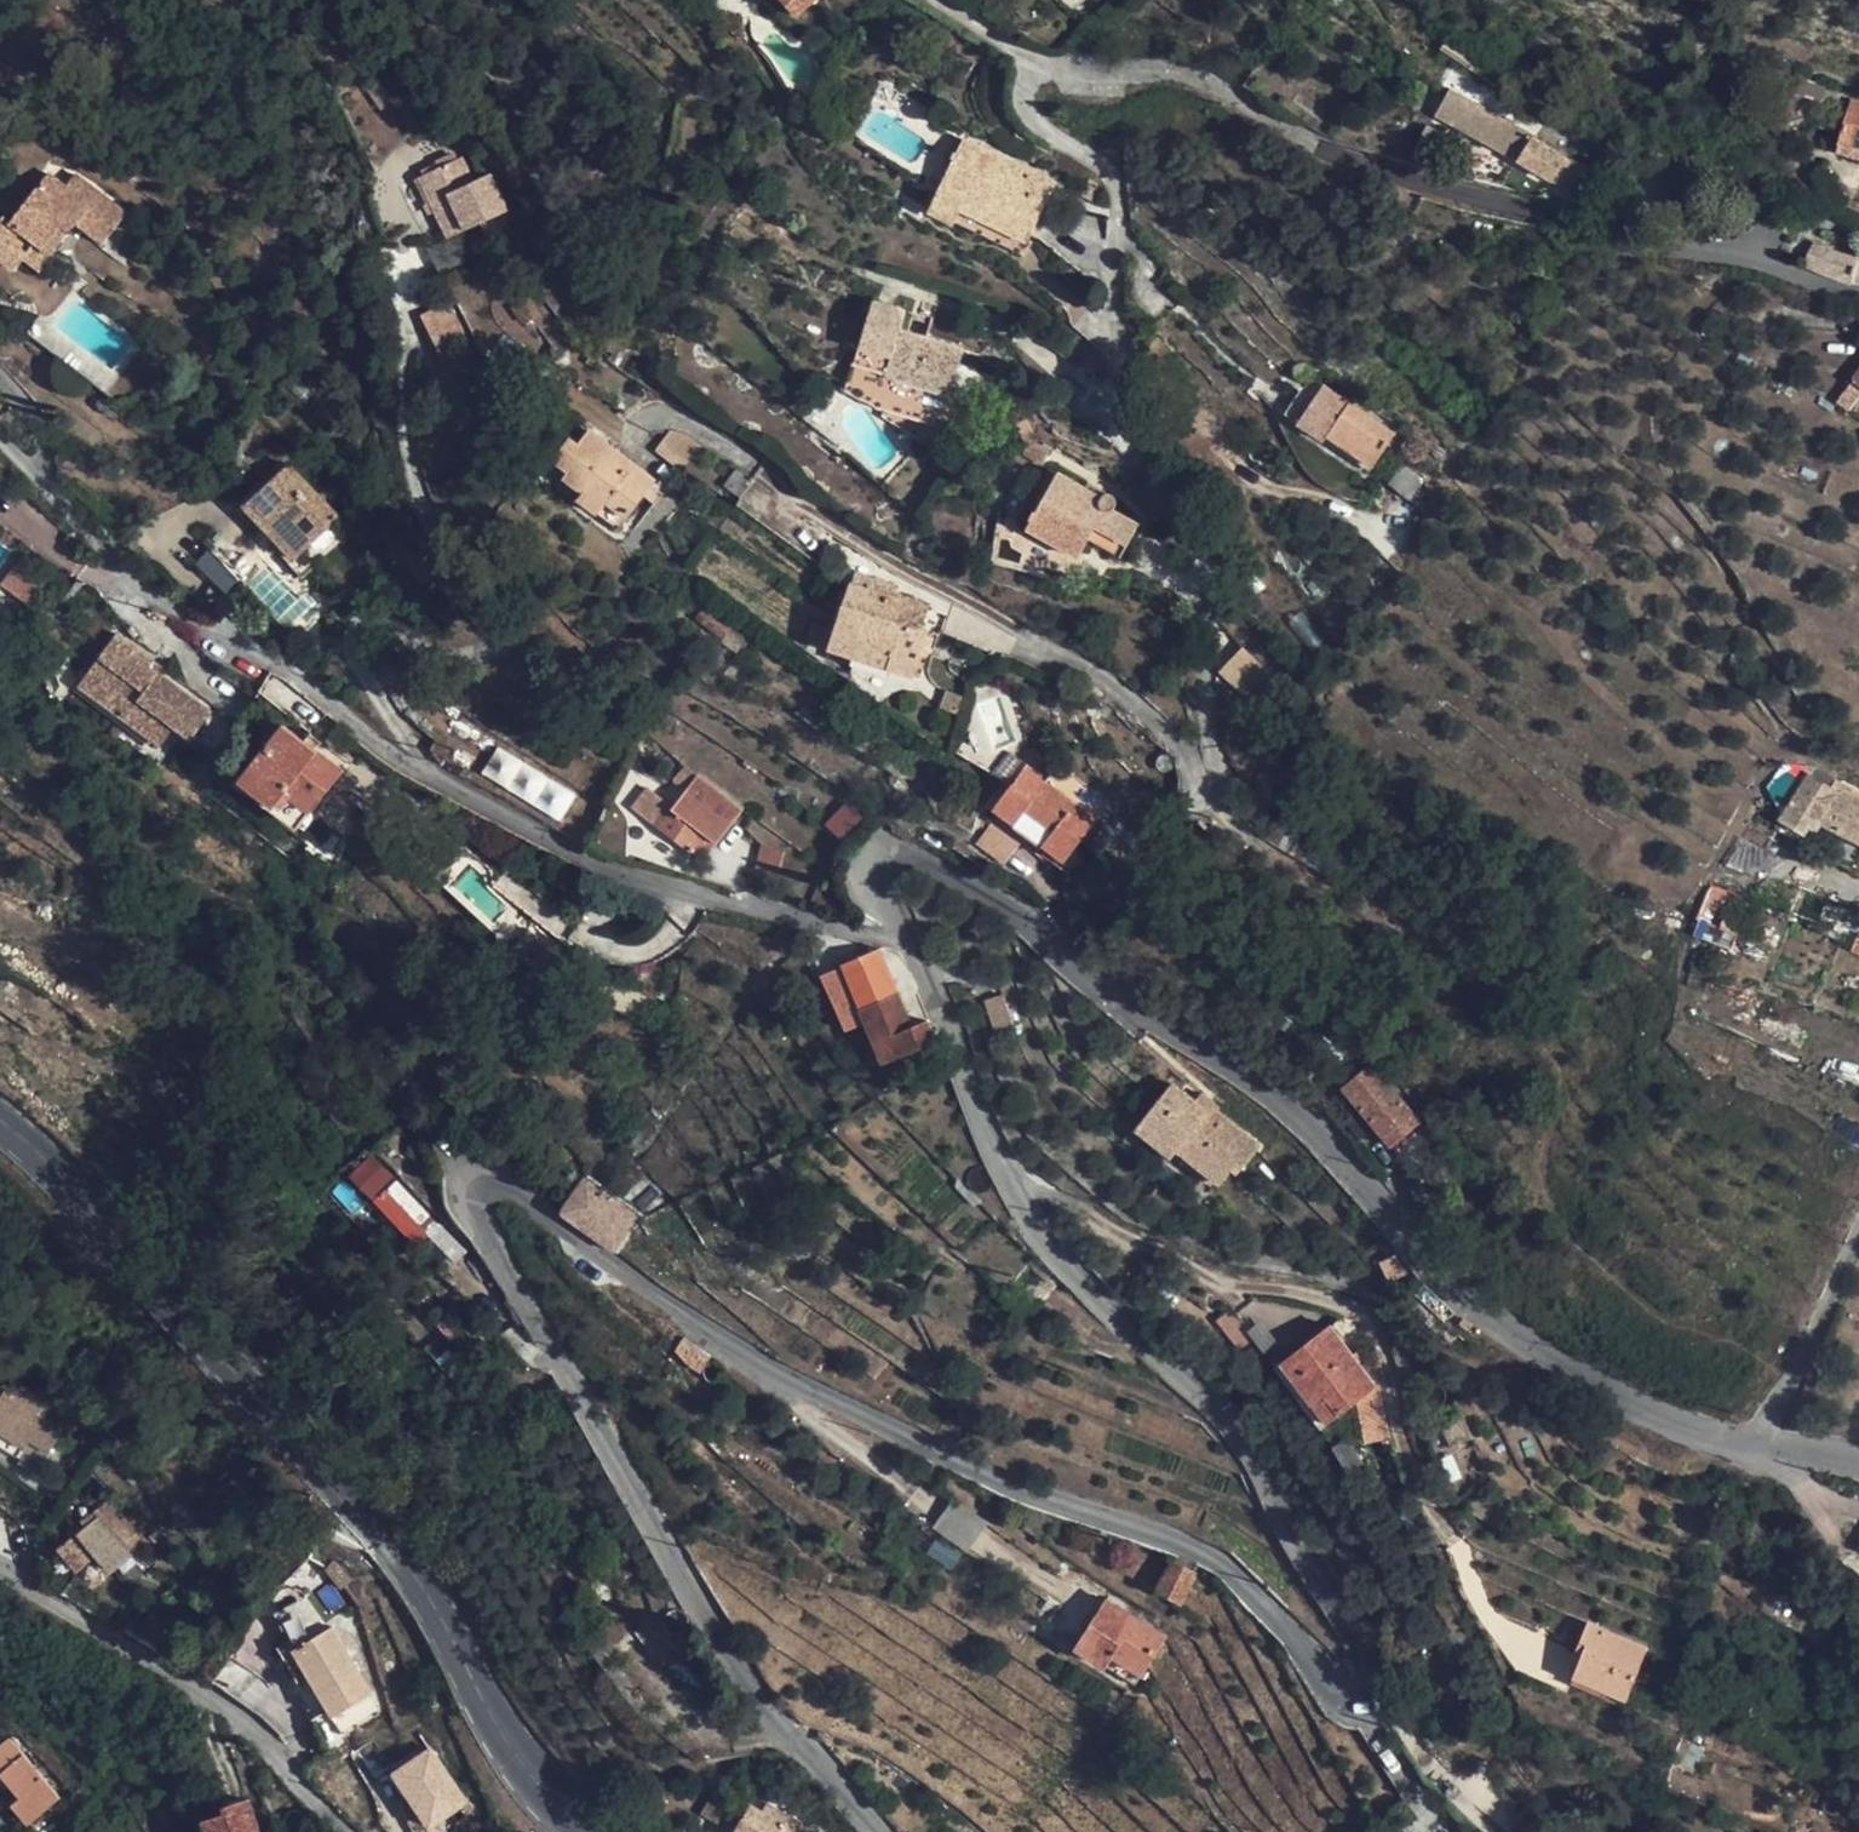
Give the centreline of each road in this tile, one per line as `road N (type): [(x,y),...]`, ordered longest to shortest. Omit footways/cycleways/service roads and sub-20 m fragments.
road 1 (residential): [(873,1831),(774,1719),(708,1618),(499,1257),(473,1204),(481,1186),(503,1183),(711,1332),(844,1414),(992,1479),(1215,1561),(1302,1641),(1347,1700),(1368,1703),(1381,1681),(1378,1660),(1309,1557),(1248,1438),(1043,1231),(1015,1184),(911,938)]
road 2 (residential): [(911,938),(884,888),(883,851),(916,857),(1017,912),(1117,992),(1297,1111),(1445,1277),(1520,1342),(1631,1410),(1718,1440),(1858,1460)]
road 3 (residential): [(911,938),(698,897),(513,825),(388,752),(300,678),(140,580),(0,427)]
road 4 (secondary): [(0,1120),(55,1170),(365,1515),(421,1585),(508,1743),(590,1831)]
road 5 (residential): [(1045,66),(1200,75),(1382,171),(1858,288)]
road 6 (residential): [(0,1572),(255,1736),(345,1831)]
road 7 (track): [(0,1808),(77,1809),(196,1831)]

